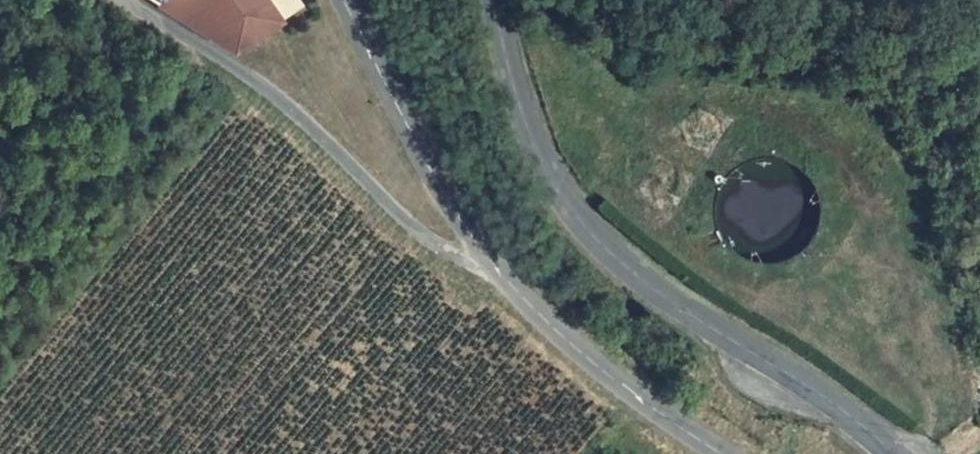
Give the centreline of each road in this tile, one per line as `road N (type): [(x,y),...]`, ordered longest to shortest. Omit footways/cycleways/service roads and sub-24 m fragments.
road 1 (tertiary): [(496,0),(524,113),(558,187),(609,251),(906,453)]
road 2 (tertiary): [(721,453),(602,370),(507,284),(458,221),(345,0)]

